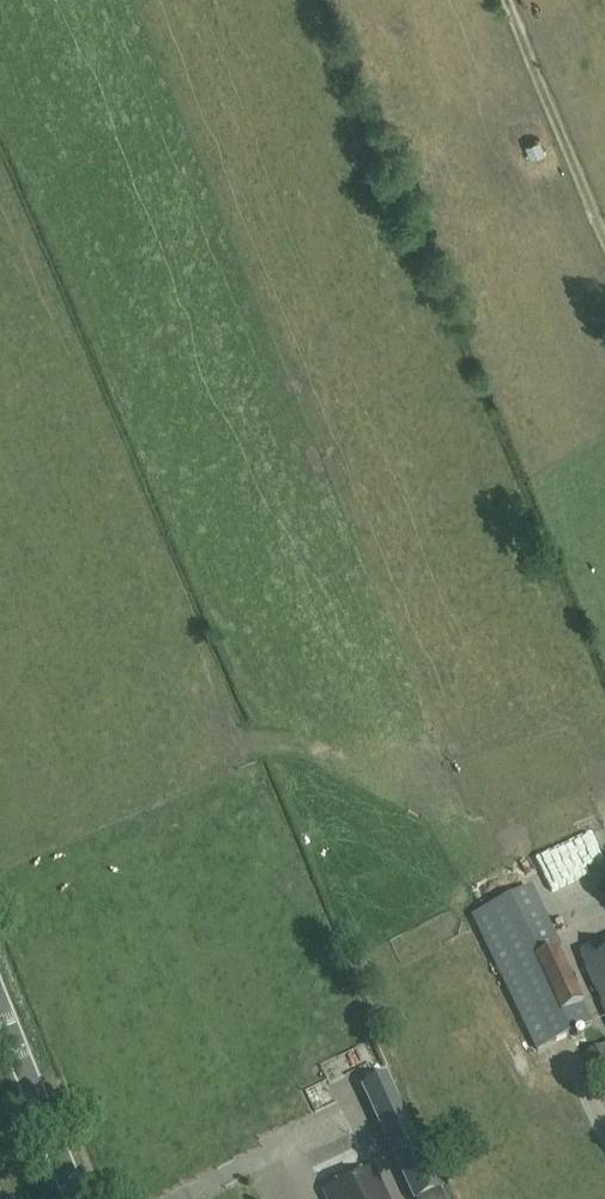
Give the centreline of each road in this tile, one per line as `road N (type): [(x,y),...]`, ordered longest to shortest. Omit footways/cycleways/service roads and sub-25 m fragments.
road 1 (track): [(507,0),(604,237)]
road 2 (unclassified): [(79,1198),(0,1002)]

